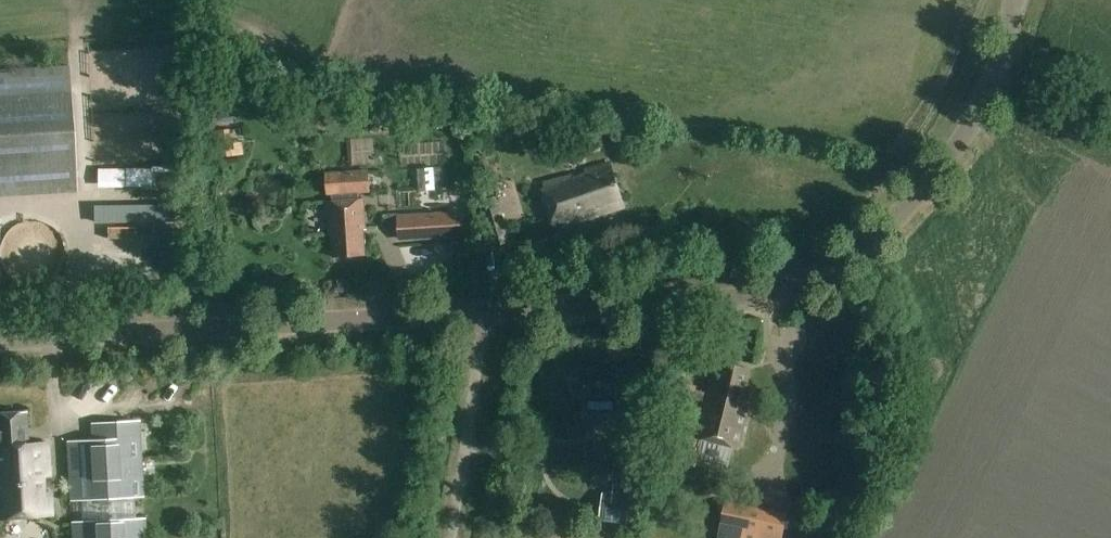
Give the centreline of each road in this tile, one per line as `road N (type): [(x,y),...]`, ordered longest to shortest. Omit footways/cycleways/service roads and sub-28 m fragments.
road 1 (tertiary): [(483,312),(761,294),(839,264),(908,205),(955,149),(1016,0)]
road 2 (tertiary): [(0,340),(483,312)]
road 3 (residential): [(483,312),(451,537)]

